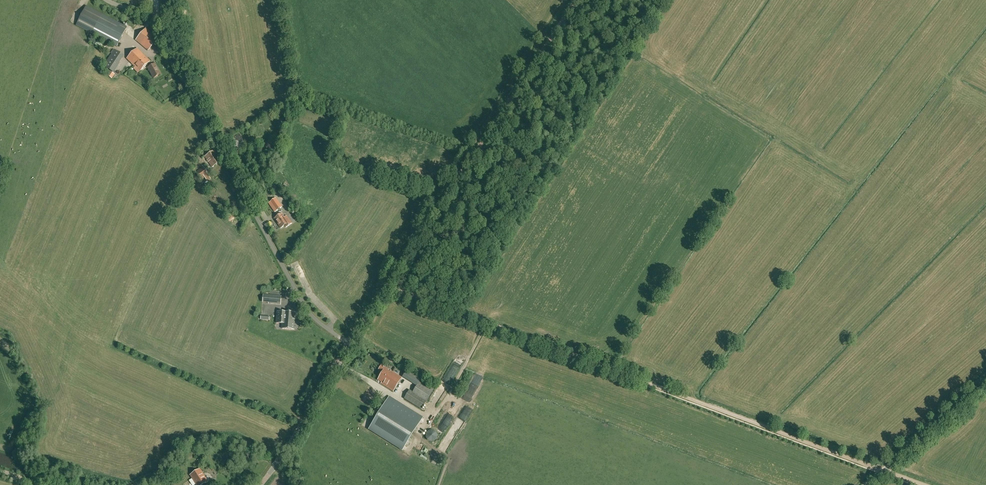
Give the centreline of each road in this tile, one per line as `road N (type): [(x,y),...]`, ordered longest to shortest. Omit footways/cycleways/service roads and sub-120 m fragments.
road 1 (track): [(918,484),(386,288)]
road 2 (unclassified): [(349,343),(297,292),(164,25),(112,3)]
road 3 (unclassified): [(349,343),(576,0)]
road 4 (unclassified): [(261,484),(349,343)]
road 5 (unclassified): [(866,484),(985,381)]

